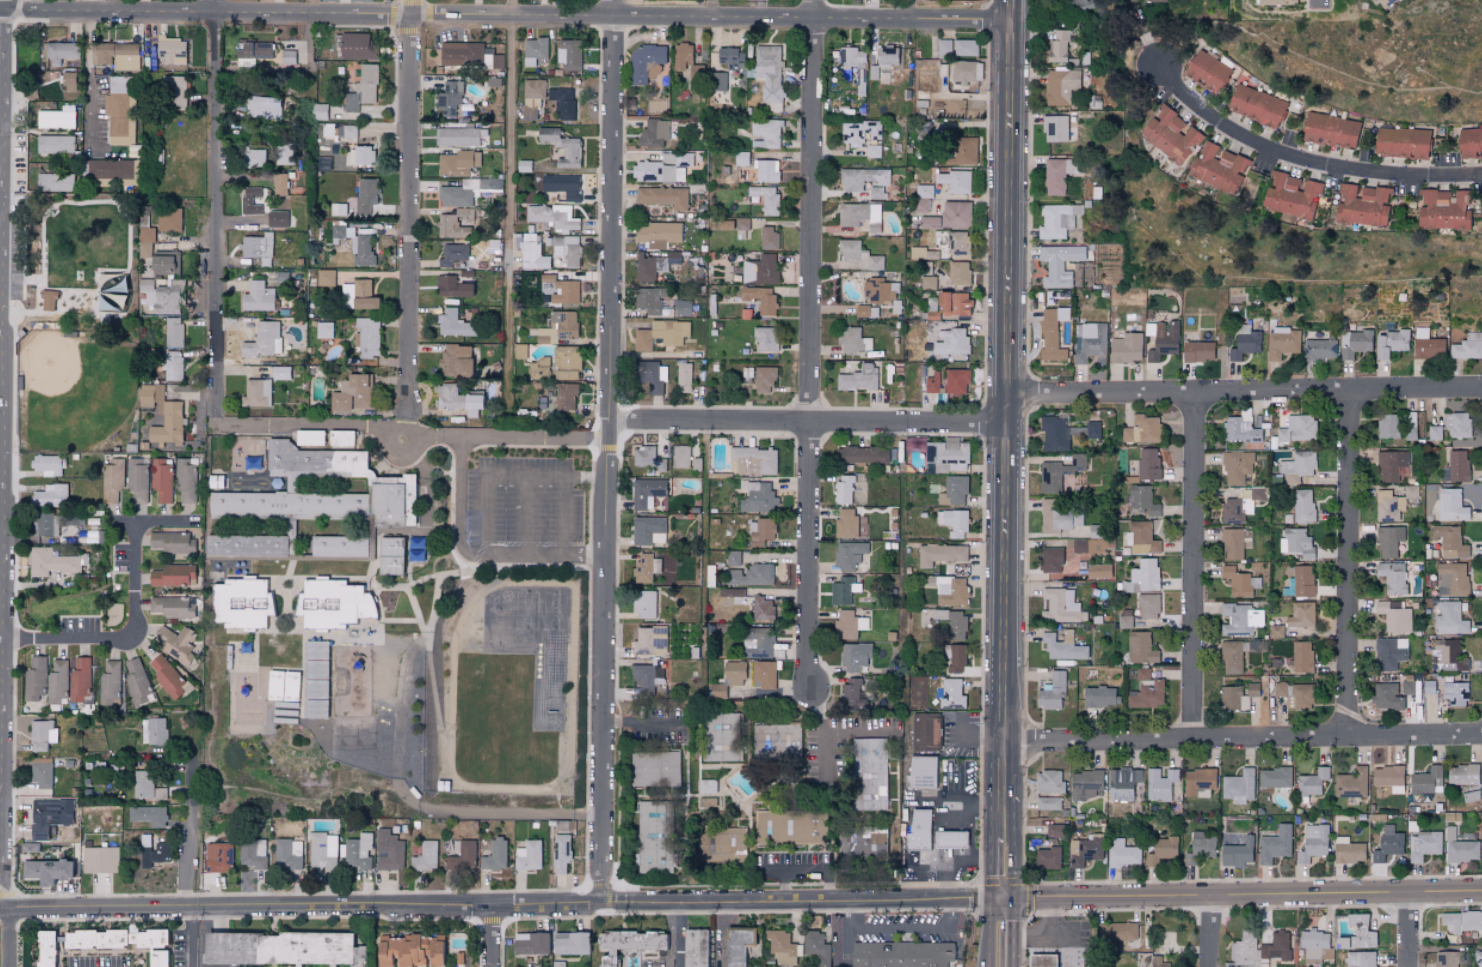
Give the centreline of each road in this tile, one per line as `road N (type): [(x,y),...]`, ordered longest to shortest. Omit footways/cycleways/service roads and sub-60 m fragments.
road 1 (residential): [(0,14),(1012,17)]
road 2 (residential): [(10,966),(5,283),(14,14)]
road 3 (tertiary): [(0,911),(946,902)]
road 4 (residential): [(608,902),(617,0)]
road 5 (secondary): [(1013,0),(1005,722)]
road 6 (residential): [(809,689),(815,0)]
road 7 (residential): [(1005,744),(1481,736)]
road 8 (residential): [(1009,393),(1481,387)]
road 9 (residential): [(405,436),(416,0)]
road 10 (tertiary): [(1056,900),(1481,892)]
road 11 (residential): [(215,425),(214,0)]
road 12 (residential): [(612,422),(1009,425)]
road 13 (residential): [(1194,741),(1199,391)]
road 14 (residential): [(1348,738),(1353,389)]
road 15 (residential): [(1481,174),(1396,174),(1274,145),(1228,120),(1168,64)]

